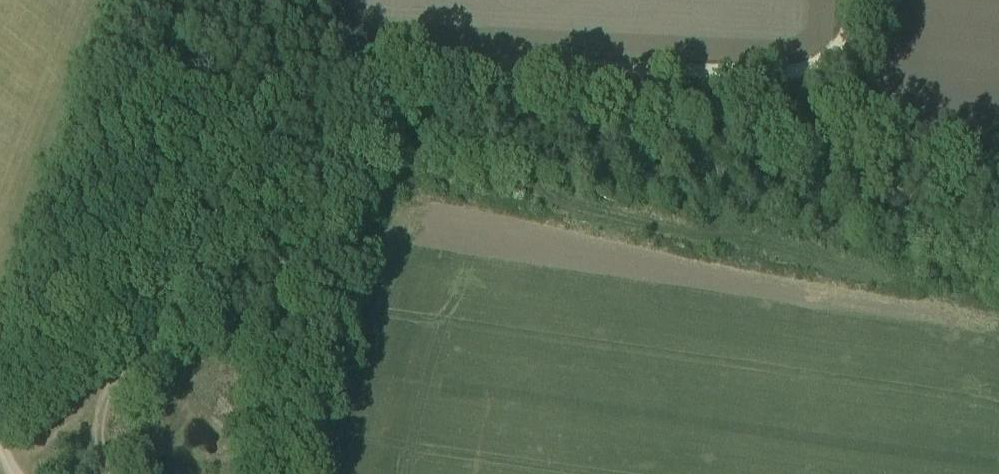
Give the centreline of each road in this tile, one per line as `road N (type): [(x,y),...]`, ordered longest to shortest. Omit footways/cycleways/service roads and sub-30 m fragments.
road 1 (track): [(858,0),(837,61),(798,77),(454,61),(386,76),(126,363)]
road 2 (track): [(879,266),(558,194),(529,167),(517,81),(504,63)]
road 3 (track): [(0,355),(134,0)]
road 4 (track): [(697,72),(714,128),(729,232)]
road 5 (track): [(126,363),(12,473)]

